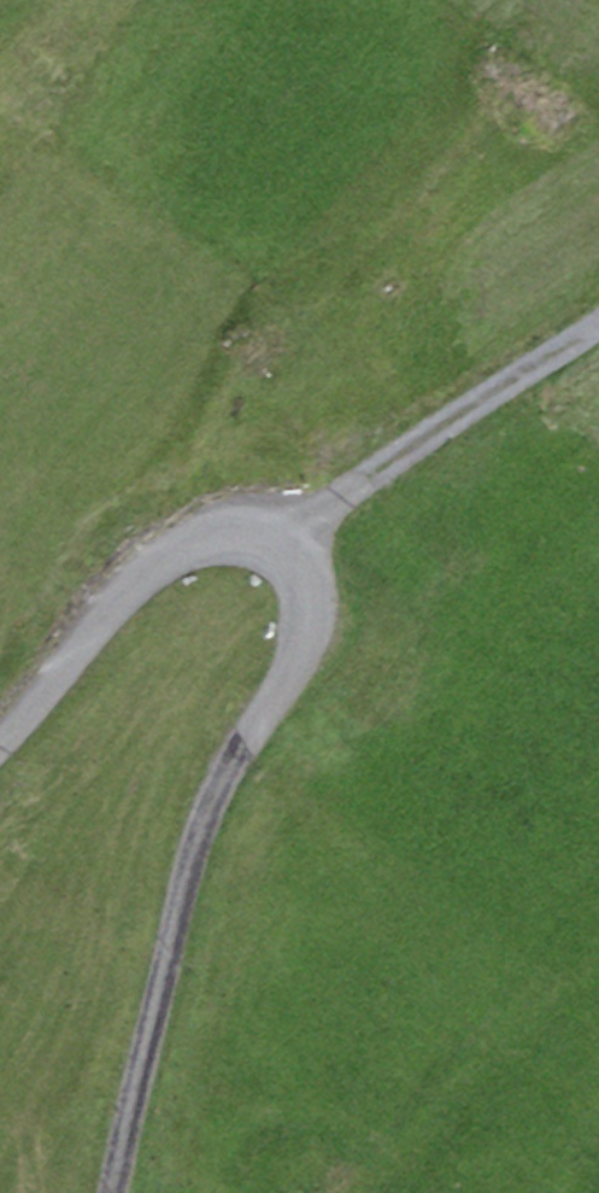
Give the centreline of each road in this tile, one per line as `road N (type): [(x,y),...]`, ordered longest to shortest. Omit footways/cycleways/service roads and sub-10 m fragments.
road 1 (track): [(117,1192),(202,830),(310,629),(309,577),(288,541),(261,528),(213,526),(150,569),(0,743)]
road 2 (track): [(598,325),(348,492),(288,541)]

